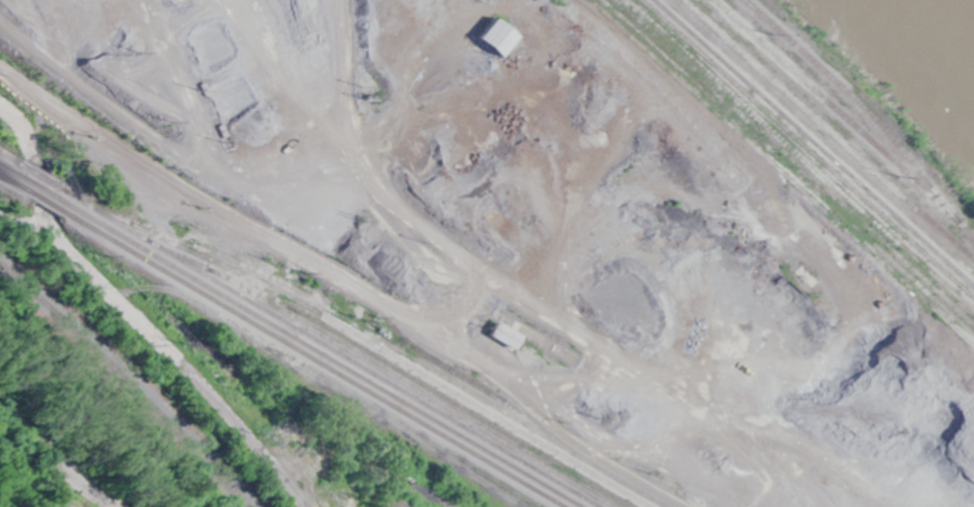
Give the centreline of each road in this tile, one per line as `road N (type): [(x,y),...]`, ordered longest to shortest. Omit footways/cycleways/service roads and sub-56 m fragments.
road 1 (residential): [(0,104),(26,133),(49,229),(109,302),(200,382),(309,506)]

